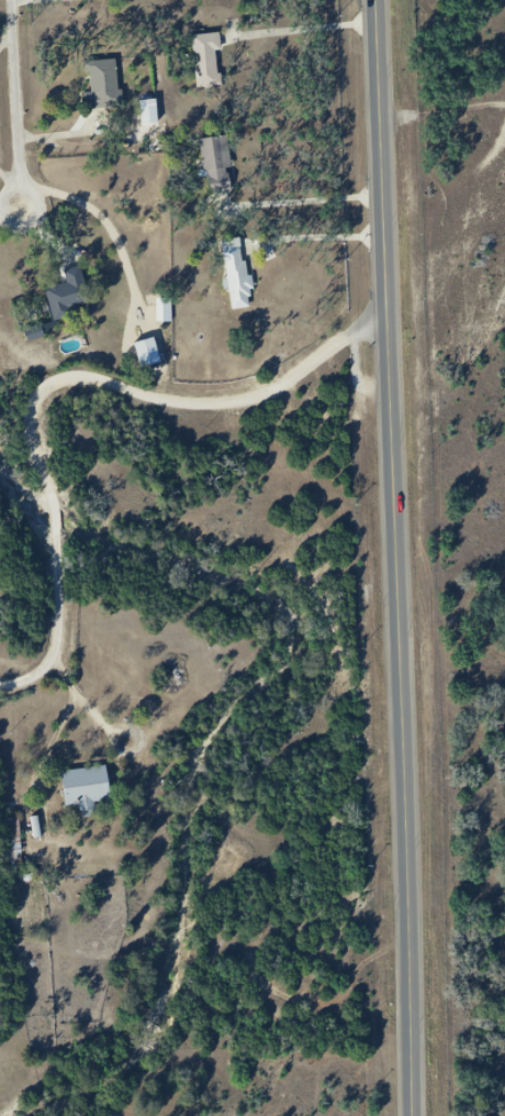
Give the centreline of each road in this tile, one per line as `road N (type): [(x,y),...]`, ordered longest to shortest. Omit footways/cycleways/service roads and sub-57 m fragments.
road 1 (primary): [(415,1115),(379,0)]
road 2 (residential): [(0,683),(42,666),(61,633),(60,515),(35,423),(47,391),(78,376),(202,396),(261,388),(390,302)]
road 3 (residential): [(24,185),(14,0)]
road 4 (residential): [(42,194),(24,185),(12,189),(4,200),(9,219),(34,223),(45,207),(42,194)]

